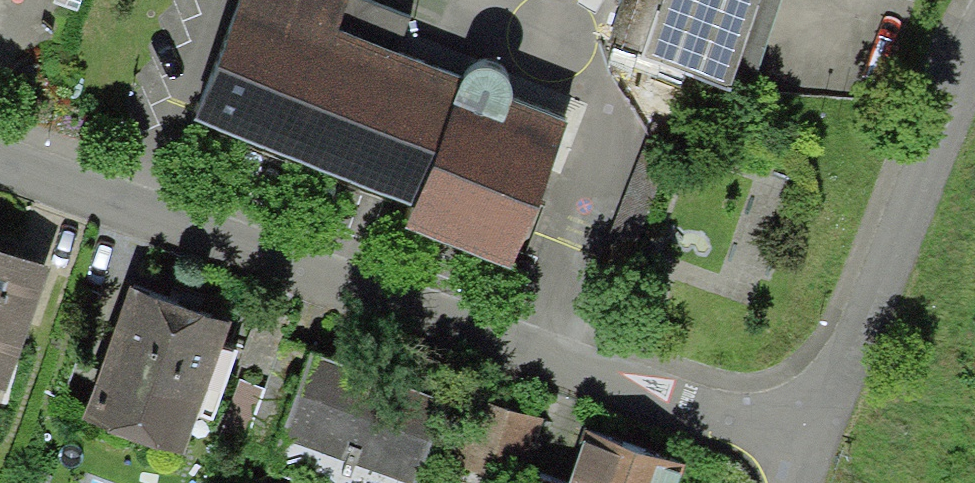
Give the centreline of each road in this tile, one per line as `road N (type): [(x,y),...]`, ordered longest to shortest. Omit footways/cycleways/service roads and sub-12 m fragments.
road 1 (residential): [(0,166),(801,452)]
road 2 (residential): [(974,56),(801,452)]

